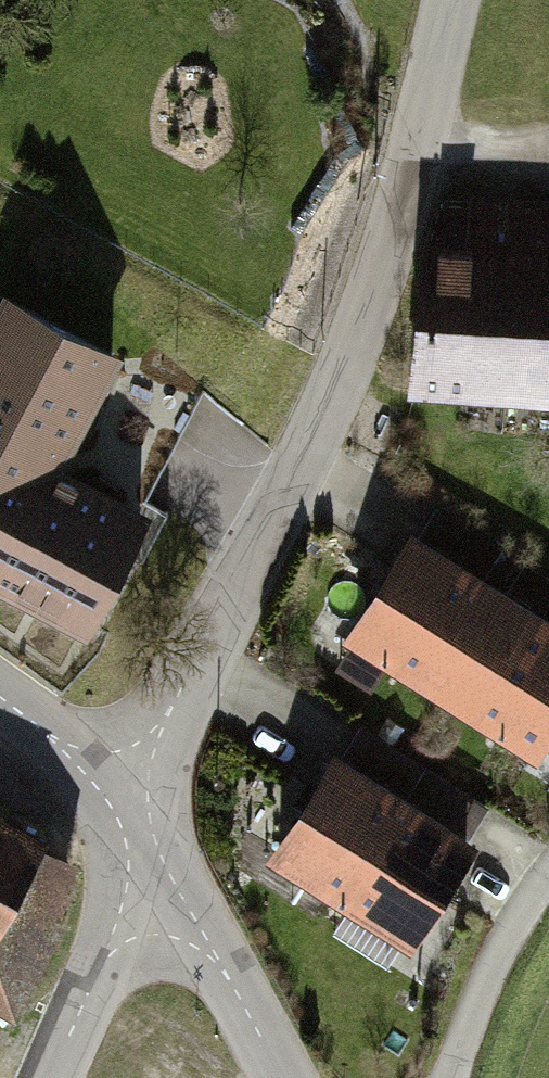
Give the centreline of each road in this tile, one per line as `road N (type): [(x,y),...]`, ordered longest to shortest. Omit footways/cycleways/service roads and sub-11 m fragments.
road 1 (tertiary): [(430,140),(340,415),(149,825)]
road 2 (tertiary): [(282,1077),(149,825)]
road 3 (residential): [(149,825),(91,1016),(63,1077)]
road 4 (residential): [(454,1077),(494,965),(548,893)]
road 5 (tertiary): [(149,825),(0,706)]
road 6 (tertiary): [(430,140),(461,0)]

